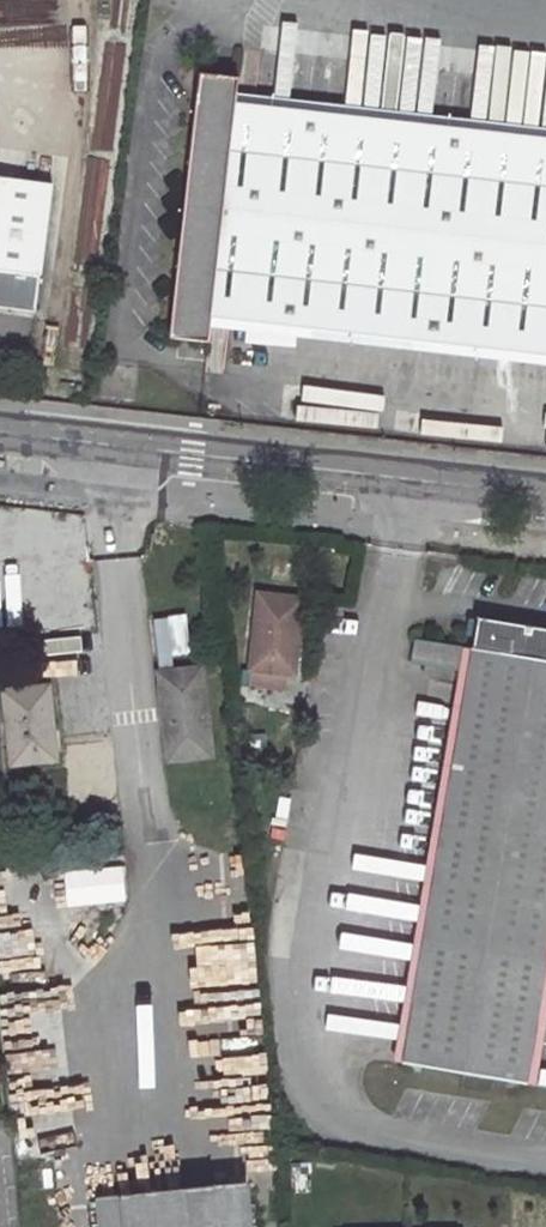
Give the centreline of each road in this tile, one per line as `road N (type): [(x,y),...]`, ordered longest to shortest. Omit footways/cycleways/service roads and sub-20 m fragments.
road 1 (secondary): [(0,431),(545,495)]

